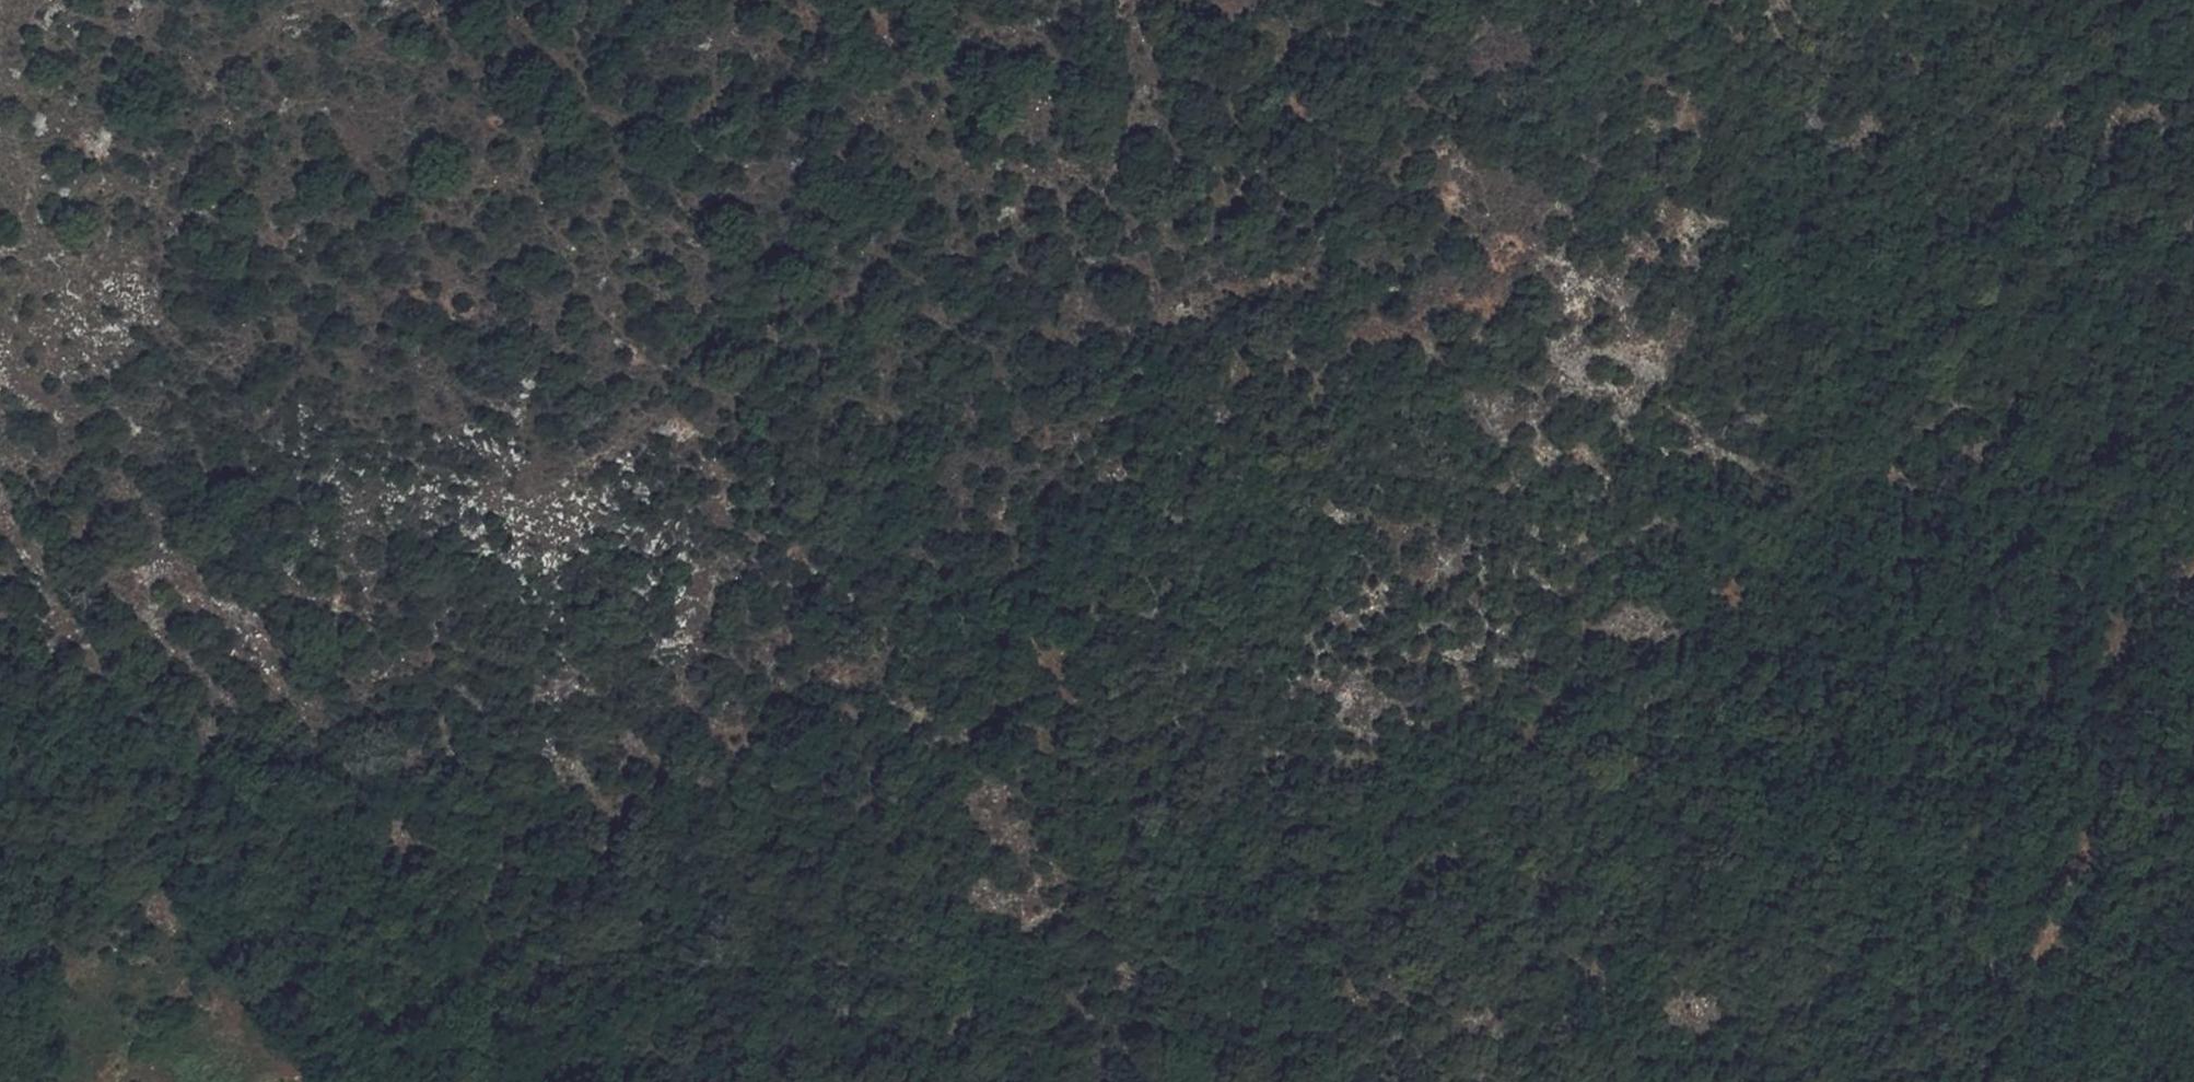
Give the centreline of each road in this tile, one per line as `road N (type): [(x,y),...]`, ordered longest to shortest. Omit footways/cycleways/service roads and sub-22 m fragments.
road 1 (track): [(1978,1081),(2053,946),(2110,773),(2193,590)]

